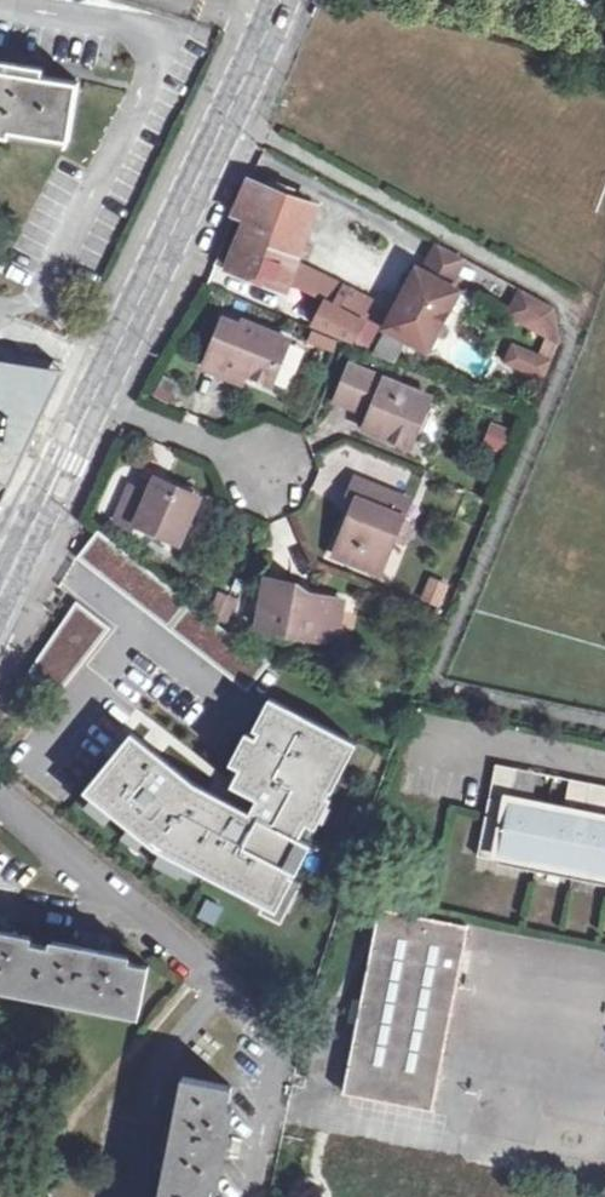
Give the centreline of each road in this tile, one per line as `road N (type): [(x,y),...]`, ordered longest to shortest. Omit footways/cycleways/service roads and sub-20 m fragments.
road 1 (residential): [(17,559),(193,200),(273,0)]

